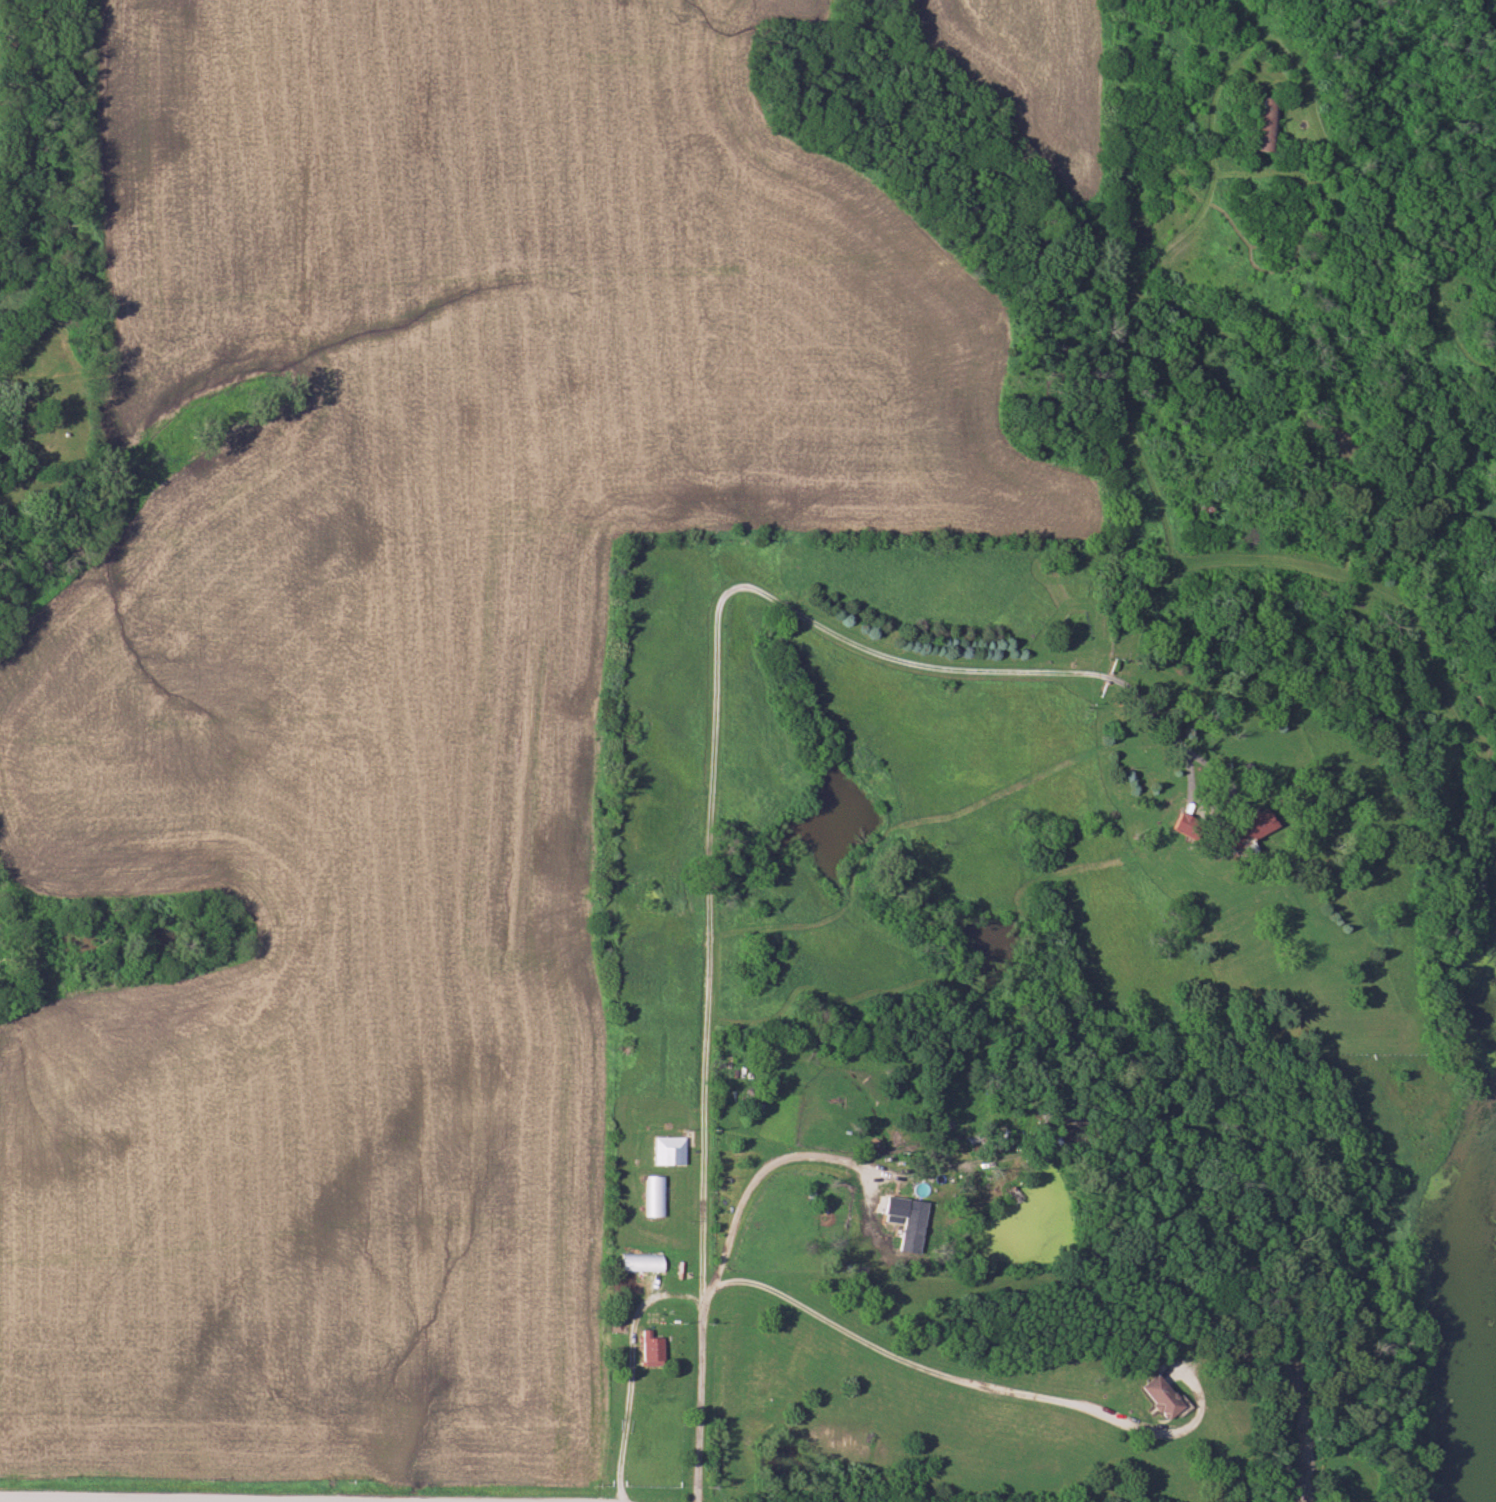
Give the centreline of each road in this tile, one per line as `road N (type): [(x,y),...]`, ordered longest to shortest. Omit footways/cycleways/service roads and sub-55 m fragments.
road 1 (residential): [(690,1501),(723,600),(736,589),(765,595),(907,665),(1076,674)]
road 2 (residential): [(515,1501),(0,1499)]
road 3 (residential): [(1294,1501),(1285,1370)]

